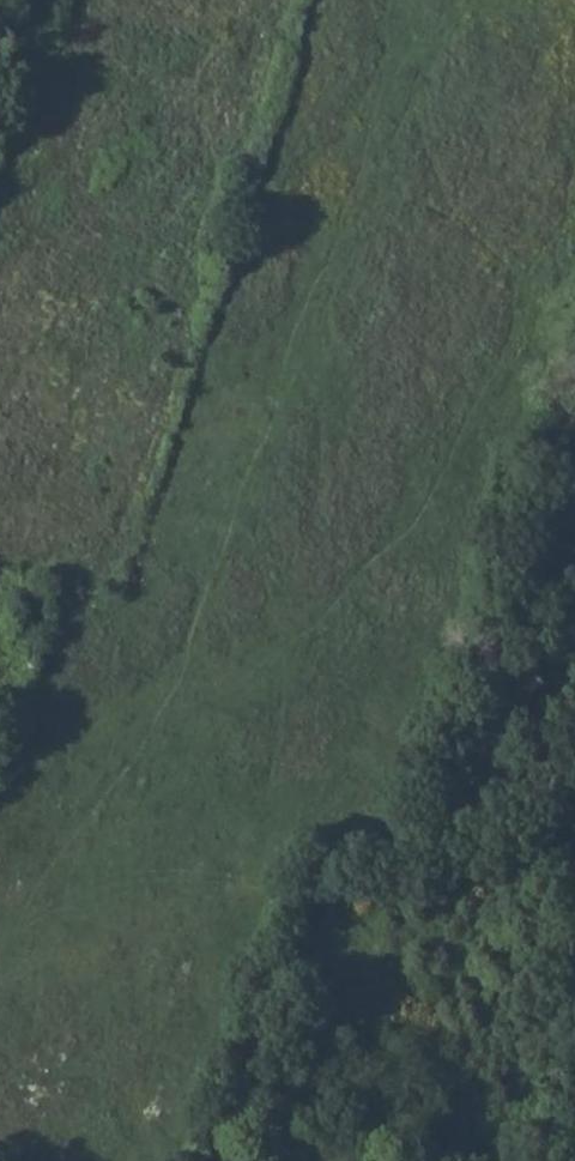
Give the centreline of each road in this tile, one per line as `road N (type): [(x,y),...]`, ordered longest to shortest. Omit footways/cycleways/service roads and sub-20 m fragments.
road 1 (track): [(574,844),(526,837),(507,865),(312,897),(216,1160)]

